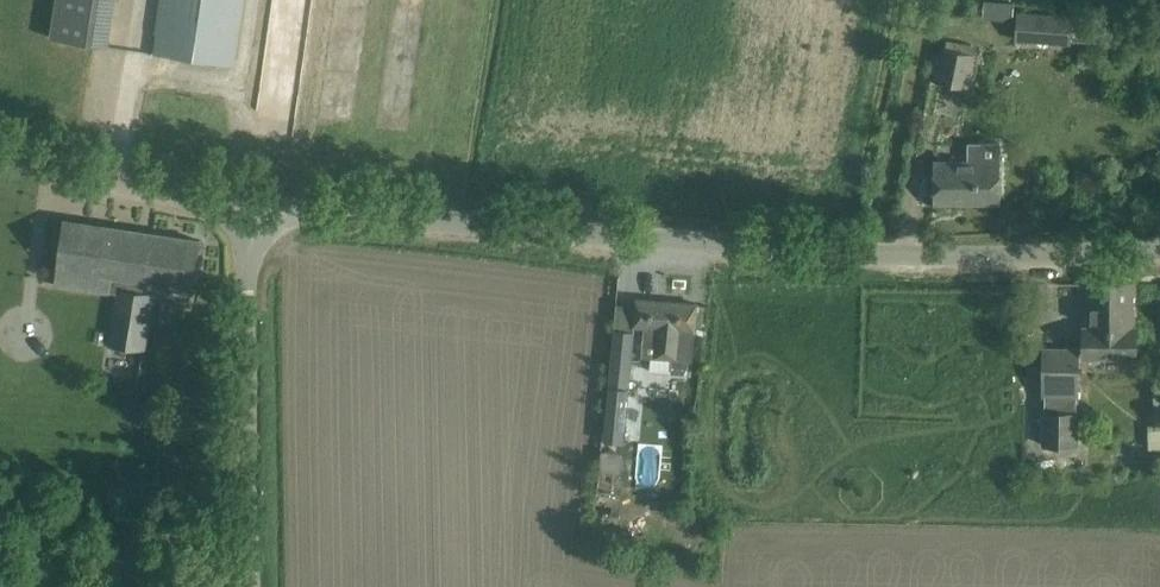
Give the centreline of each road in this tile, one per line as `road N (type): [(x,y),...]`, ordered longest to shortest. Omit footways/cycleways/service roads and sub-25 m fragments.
road 1 (unclassified): [(1159,250),(864,254),(249,206)]
road 2 (unclassified): [(251,586),(249,206)]
road 3 (unclassified): [(249,206),(0,150)]

